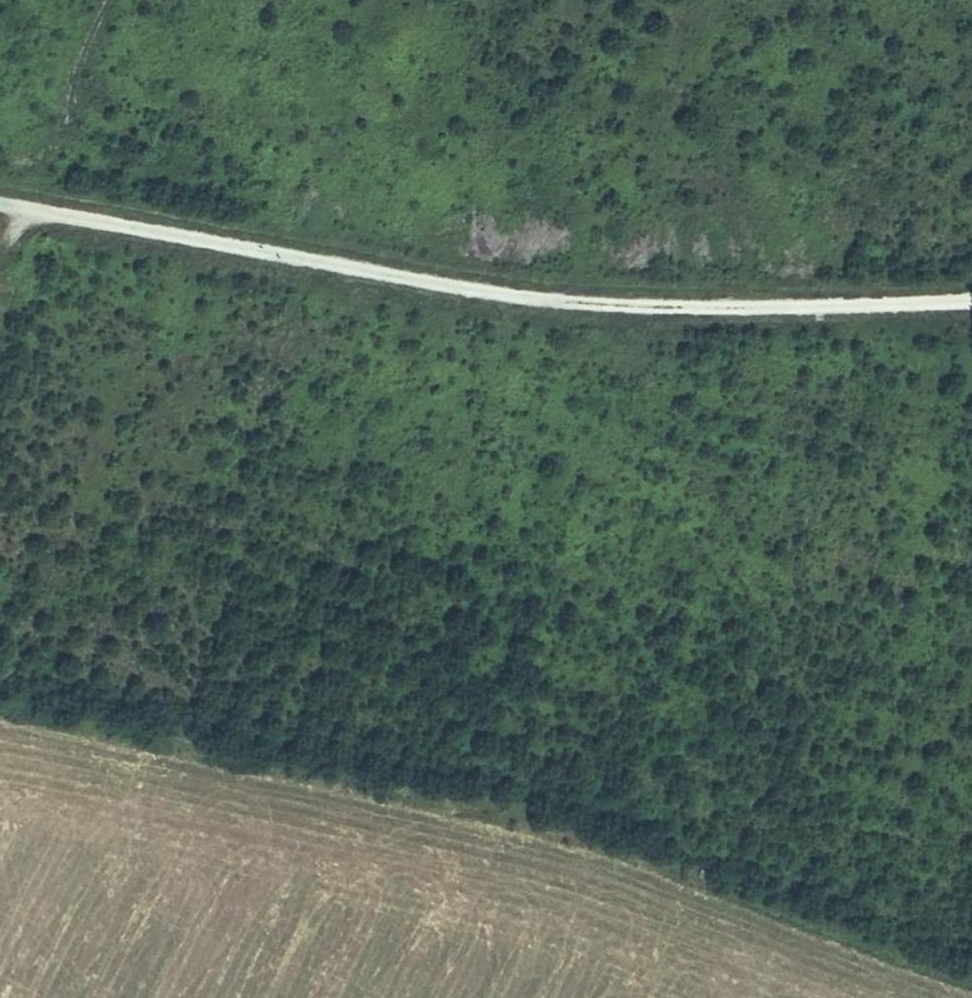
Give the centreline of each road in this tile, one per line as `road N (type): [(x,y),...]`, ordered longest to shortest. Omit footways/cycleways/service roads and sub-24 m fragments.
road 1 (track): [(0,206),(504,297),(671,309),(971,301)]

